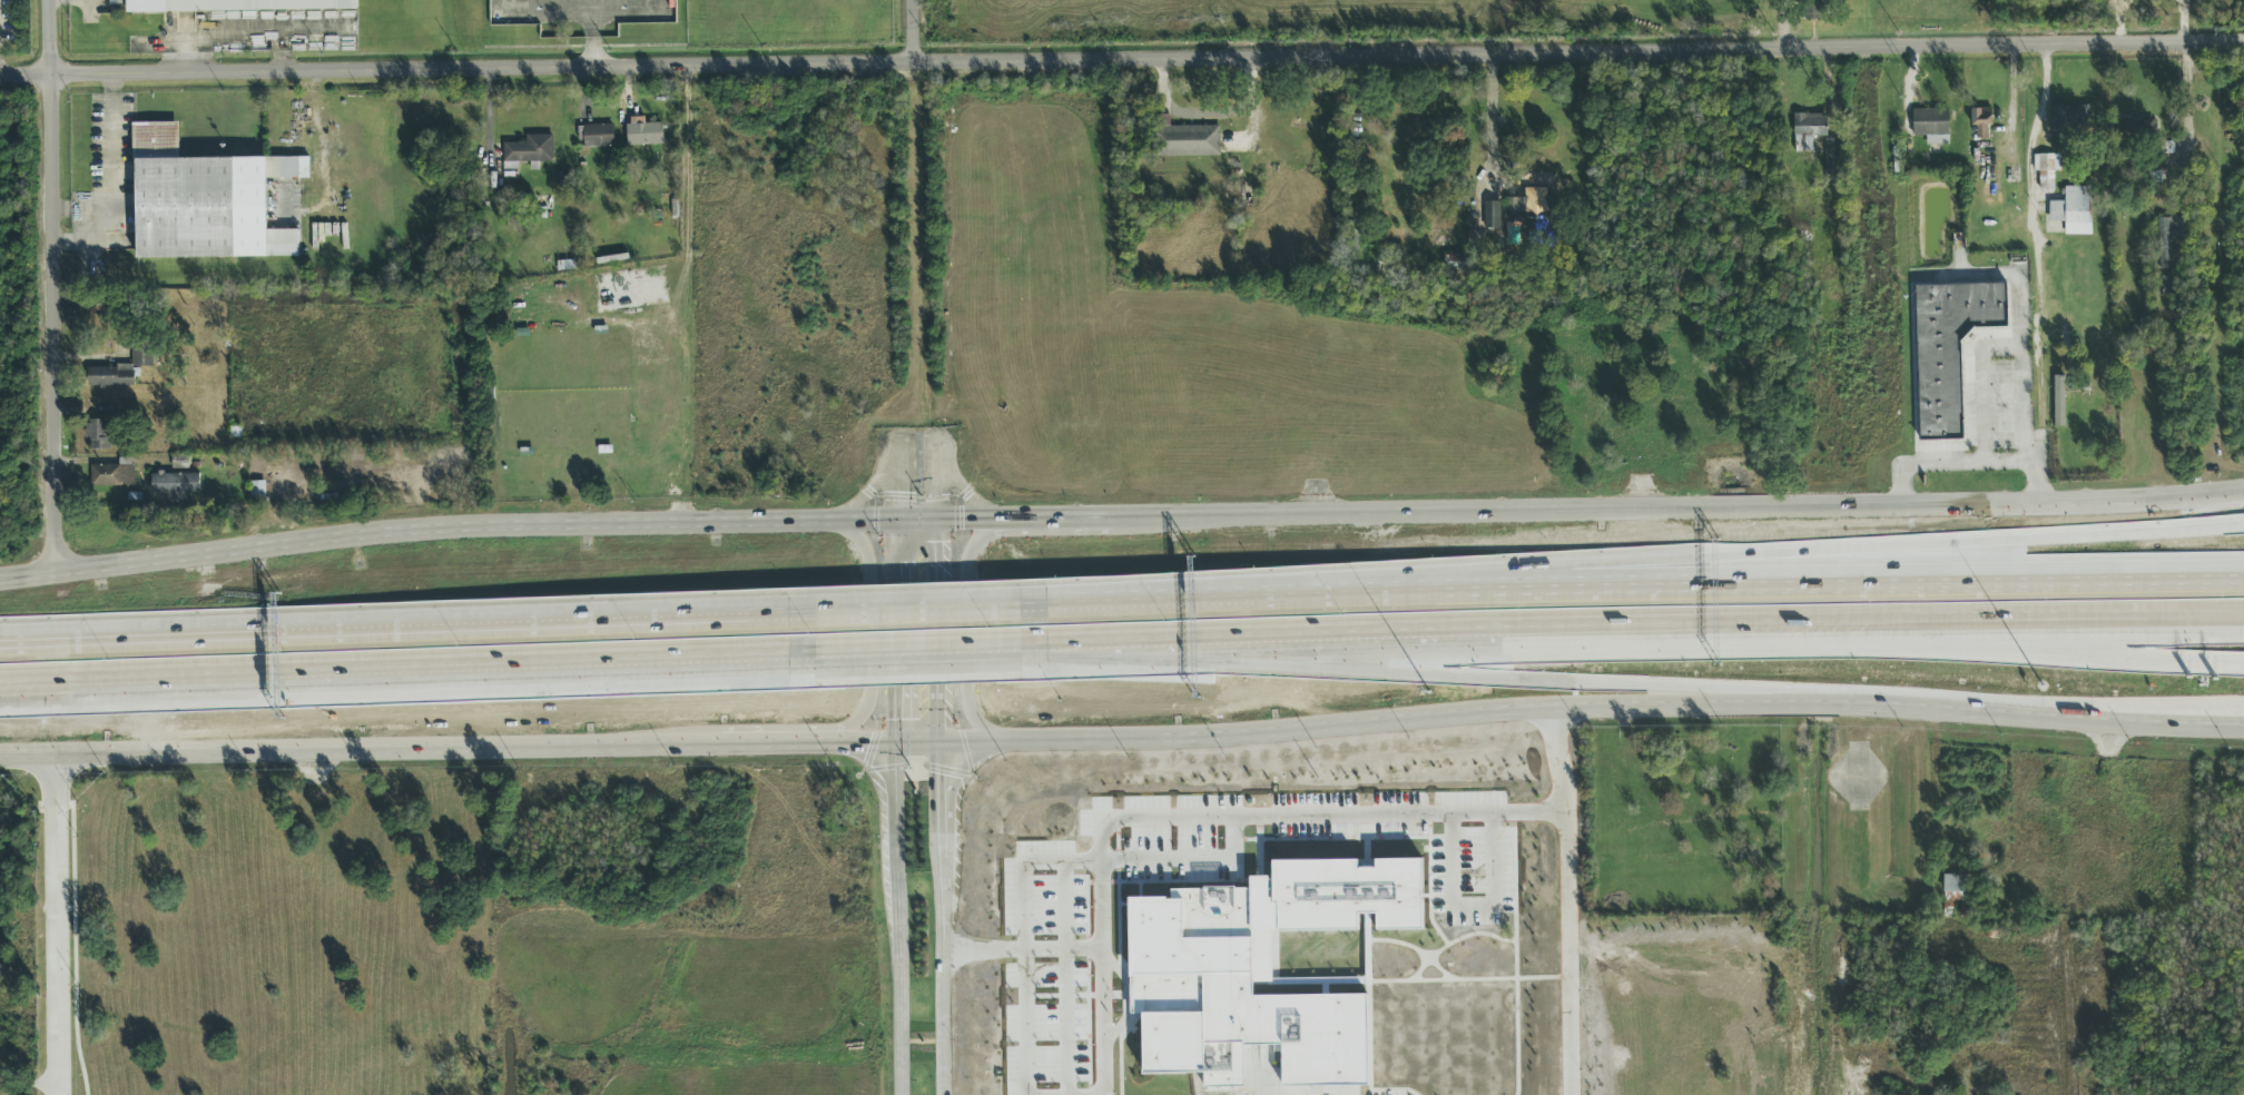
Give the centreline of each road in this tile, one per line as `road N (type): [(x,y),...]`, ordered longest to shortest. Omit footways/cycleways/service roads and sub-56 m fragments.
road 1 (residential): [(0,73),(2243,40)]
road 2 (primary): [(784,744),(1010,747),(1583,711),(1936,707),(2243,733)]
road 3 (motorway): [(2243,586),(1773,591),(1022,615)]
road 4 (motorway): [(1040,644),(2243,614)]
road 5 (primary): [(2243,492),(1780,516),(1111,519)]
road 6 (motorway): [(2243,526),(1177,610)]
road 7 (primary): [(1008,521),(450,533),(0,581)]
road 8 (motorway): [(1241,658),(1873,647),(2212,664)]
road 9 (motorway): [(1040,644),(1936,707)]
road 10 (motorway): [(0,677),(804,650)]
road 11 (motorway): [(803,624),(0,651)]
road 12 (primary): [(0,762),(727,746)]
road 13 (tertiary): [(53,0),(52,573)]
road 14 (secondary): [(893,748),(899,1094)]
road 15 (residential): [(53,761),(58,1094)]
road 16 (motorway): [(1936,707),(2243,704)]
road 17 (primary): [(1008,521),(983,537),(962,583),(967,704),(1010,747)]
road 18 (secondary): [(942,1094),(935,835)]
road 19 (primary): [(834,734),(864,722),(873,703),(868,552),(830,523)]
road 20 (motorway): [(804,650),(1040,644)]
road 21 (secondary): [(935,749),(935,520)]
road 22 (secondary): [(890,522),(893,748)]
road 23 (motorway): [(1022,615),(803,624)]

